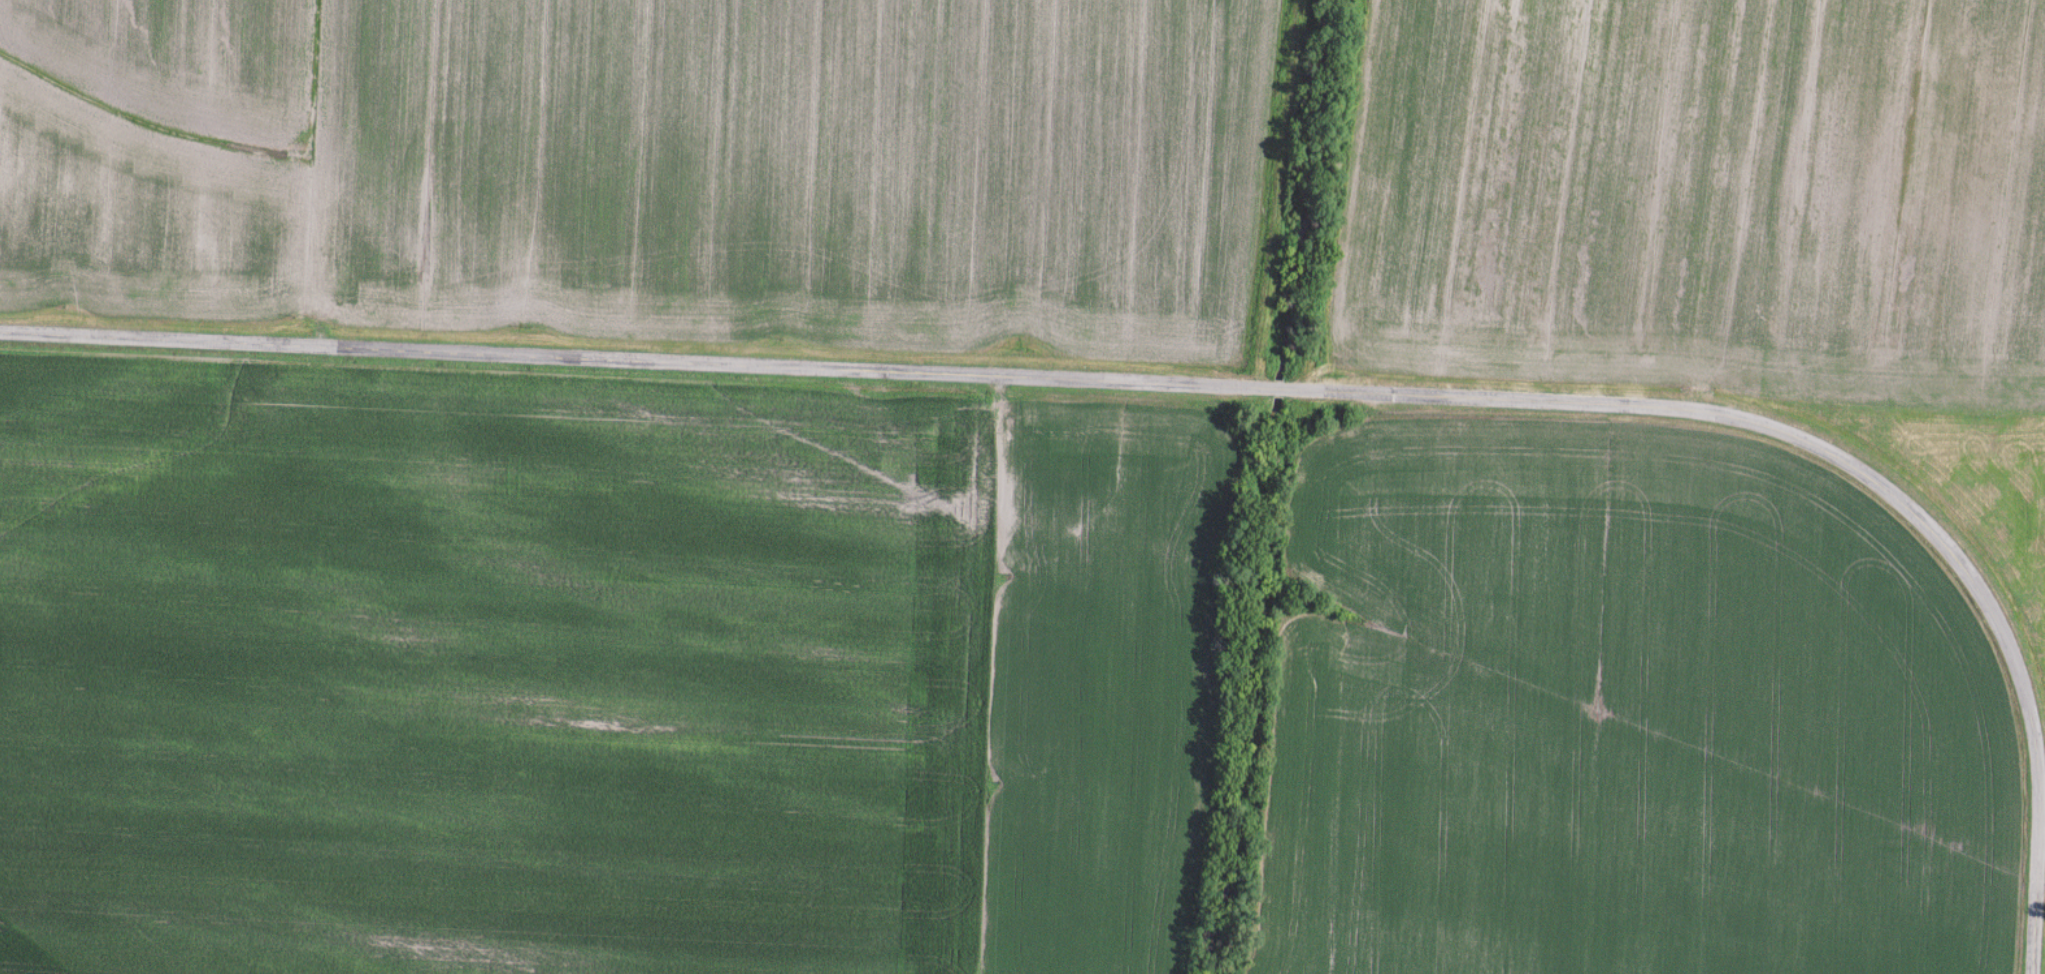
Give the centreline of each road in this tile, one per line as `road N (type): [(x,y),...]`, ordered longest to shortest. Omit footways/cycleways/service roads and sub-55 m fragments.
road 1 (tertiary): [(2034,973),(2034,736),(2023,687),(1978,585),(1938,536),(1845,454),(1745,414),(0,332)]

